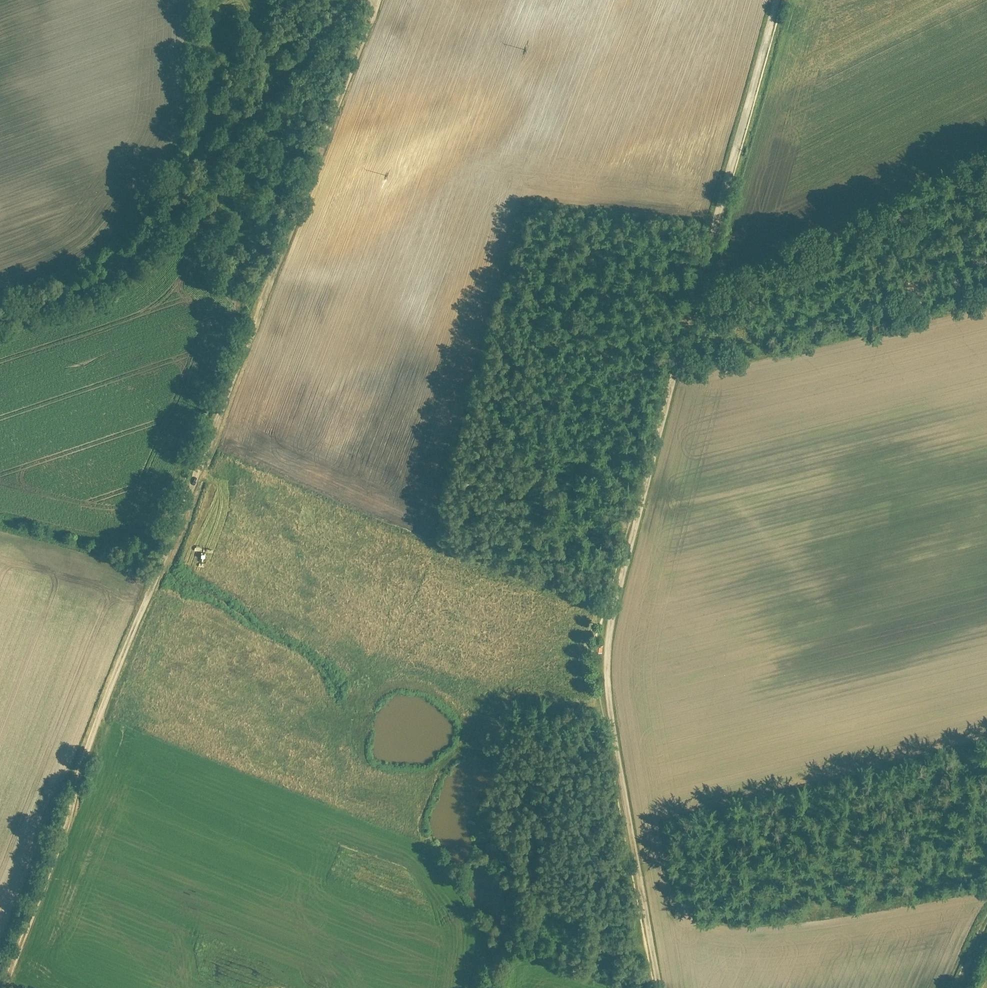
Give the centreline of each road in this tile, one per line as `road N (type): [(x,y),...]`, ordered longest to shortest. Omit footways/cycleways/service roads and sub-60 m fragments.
road 1 (track): [(4,987),(377,0)]
road 2 (track): [(658,987),(610,709),(606,638),(778,0)]
road 3 (track): [(351,0),(106,278),(0,315)]

